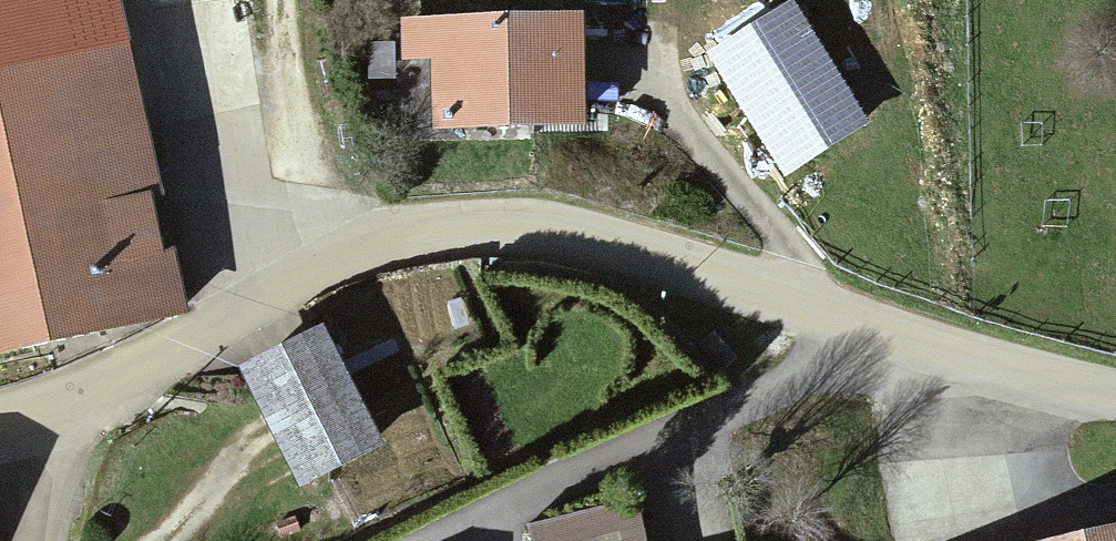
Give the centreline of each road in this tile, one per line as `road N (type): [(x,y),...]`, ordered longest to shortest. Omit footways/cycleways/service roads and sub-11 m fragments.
road 1 (unclassified): [(67,399),(130,373),(349,249),(463,222),(591,234),(889,333)]
road 2 (residential): [(889,333),(439,540)]
road 3 (track): [(314,266),(282,0)]
road 4 (unclassified): [(889,333),(1115,394)]
road 5 (residential): [(67,399),(50,540)]

